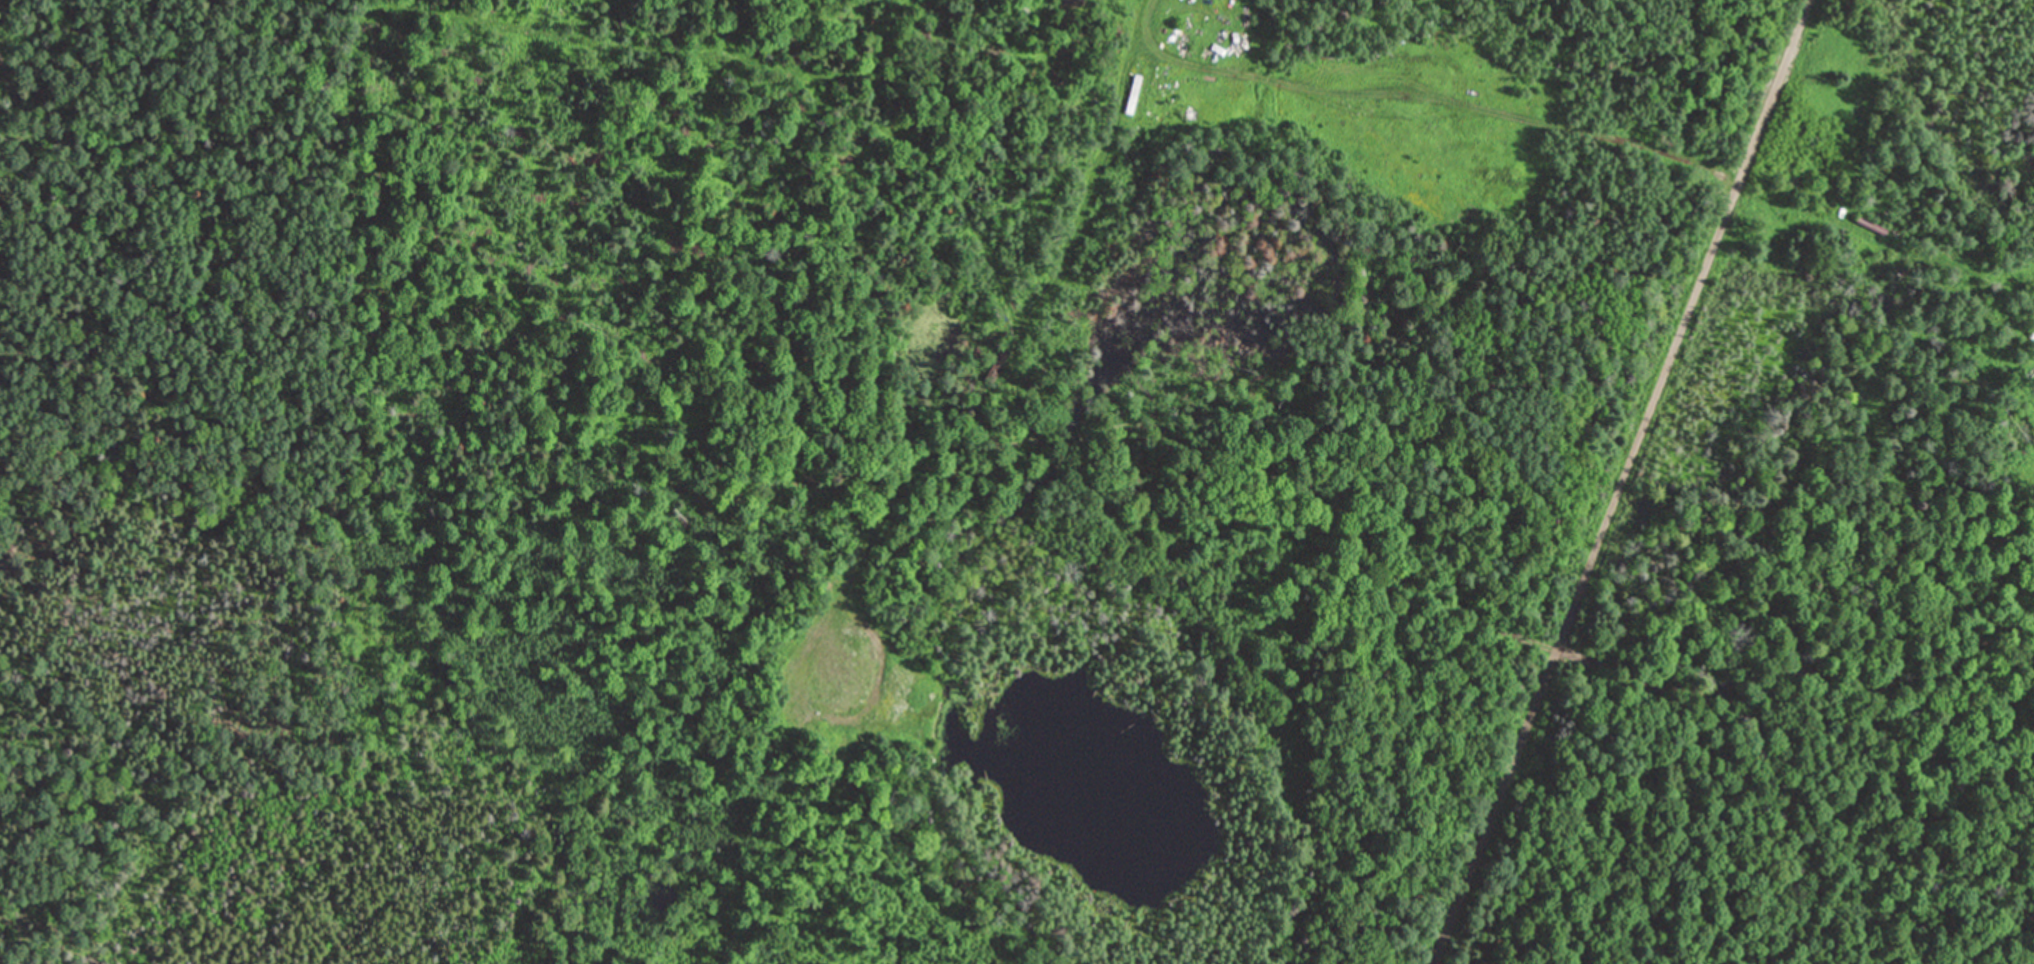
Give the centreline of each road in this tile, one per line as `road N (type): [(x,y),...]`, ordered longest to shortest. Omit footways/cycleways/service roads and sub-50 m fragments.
road 1 (track): [(1805,0),(1430,963)]

